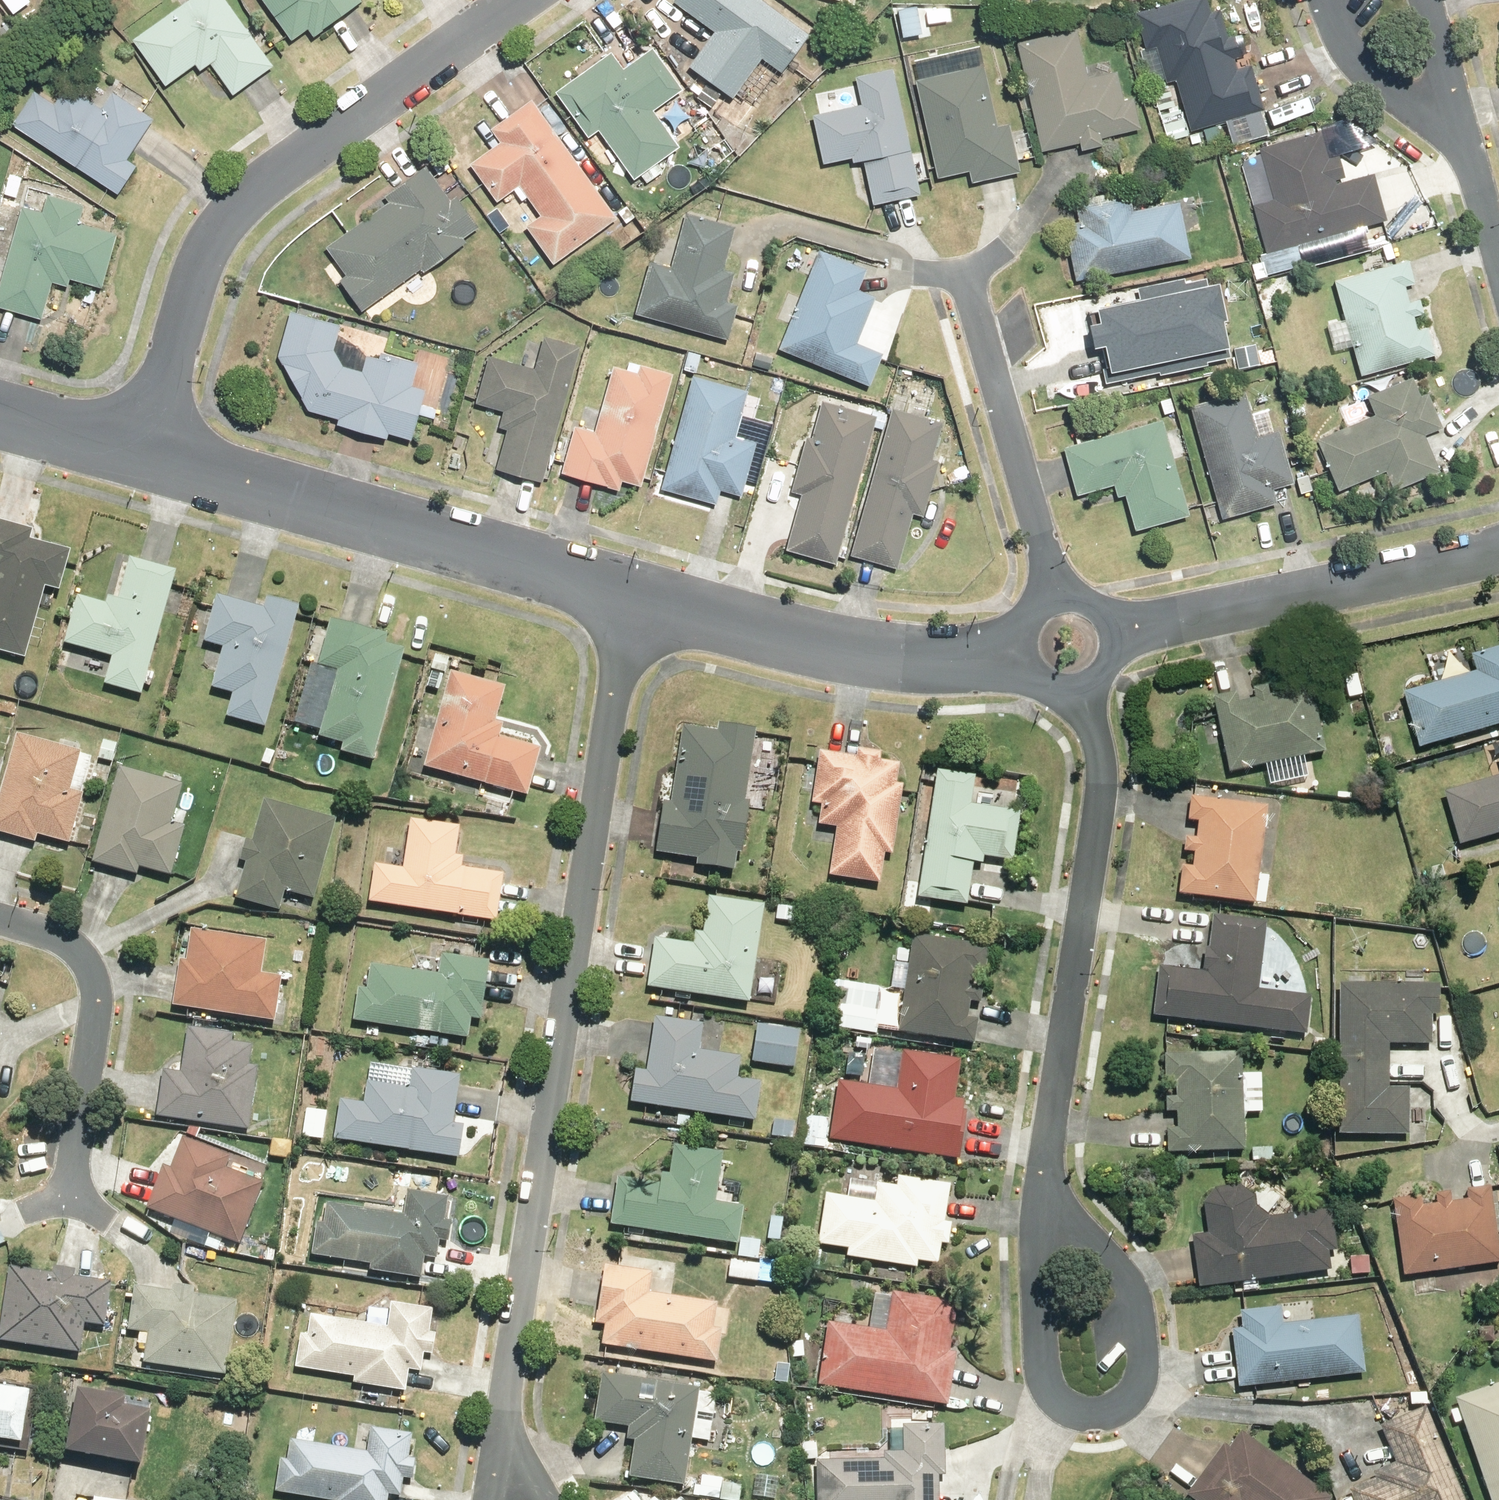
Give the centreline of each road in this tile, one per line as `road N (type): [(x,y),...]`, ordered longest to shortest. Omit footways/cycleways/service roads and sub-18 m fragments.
road 1 (residential): [(499,1439),(631,592)]
road 2 (residential): [(512,0),(233,207),(200,258),(152,456)]
road 3 (residential): [(1044,1187),(1103,777),(1082,686)]
road 4 (residential): [(1044,1187),(1123,1270),(1137,1303),(1140,1393),(1099,1420),(1078,1418),(1046,1389),(1043,1238)]
road 5 (residential): [(152,456),(631,592)]
road 6 (residential): [(631,592),(896,651),(1025,654)]
road 7 (residential): [(1114,635),(1498,548)]
road 8 (residential): [(73,1184),(101,1002),(90,963),(75,949),(0,915)]
road 9 (residential): [(1058,600),(973,286)]
road 10 (residential): [(0,414),(152,456)]
road 11 (residential): [(1466,122),(1428,0)]
road 12 (residential): [(1498,243),(1466,122)]

